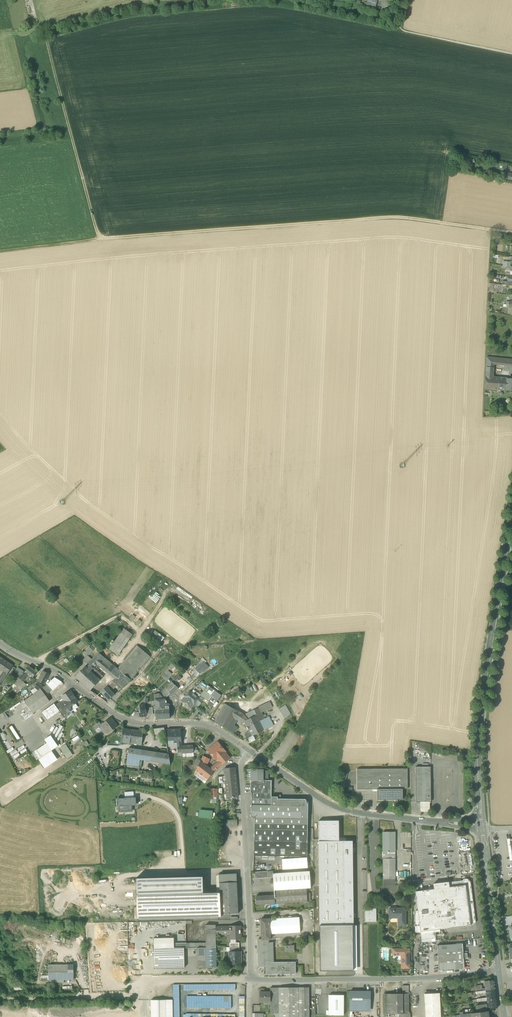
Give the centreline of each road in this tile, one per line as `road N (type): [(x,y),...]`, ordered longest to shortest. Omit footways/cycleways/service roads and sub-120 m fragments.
road 1 (track): [(511,232),(399,217),(99,235),(37,0)]
road 2 (tertiary): [(481,827),(478,724),(511,504)]
road 3 (residential): [(249,750),(207,724),(129,720),(0,643)]
road 4 (residential): [(0,1000),(131,998),(147,982),(250,981)]
road 5 (residential): [(481,827),(344,810),(249,750)]
road 6 (residential): [(499,971),(250,981)]
road 7 (residential): [(250,981),(241,769),(249,750)]
road 8 (tertiary): [(481,827),(499,971)]

